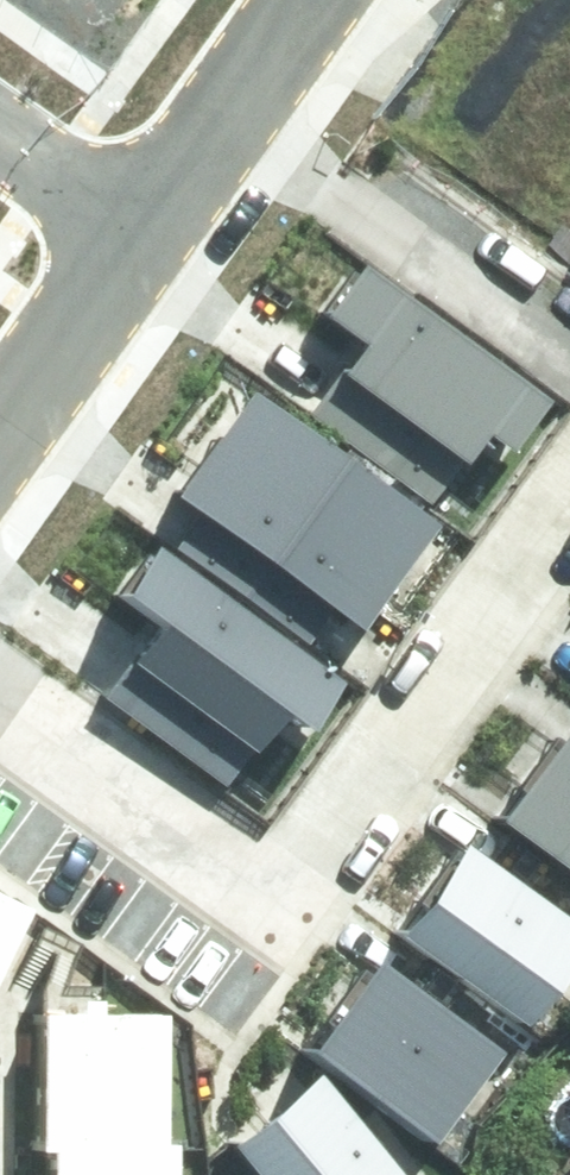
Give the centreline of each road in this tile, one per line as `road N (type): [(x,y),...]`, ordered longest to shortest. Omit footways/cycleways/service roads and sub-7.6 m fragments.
road 1 (residential): [(295,0),(129,237)]
road 2 (residential): [(129,237),(0,421)]
road 3 (residential): [(0,141),(129,237)]

